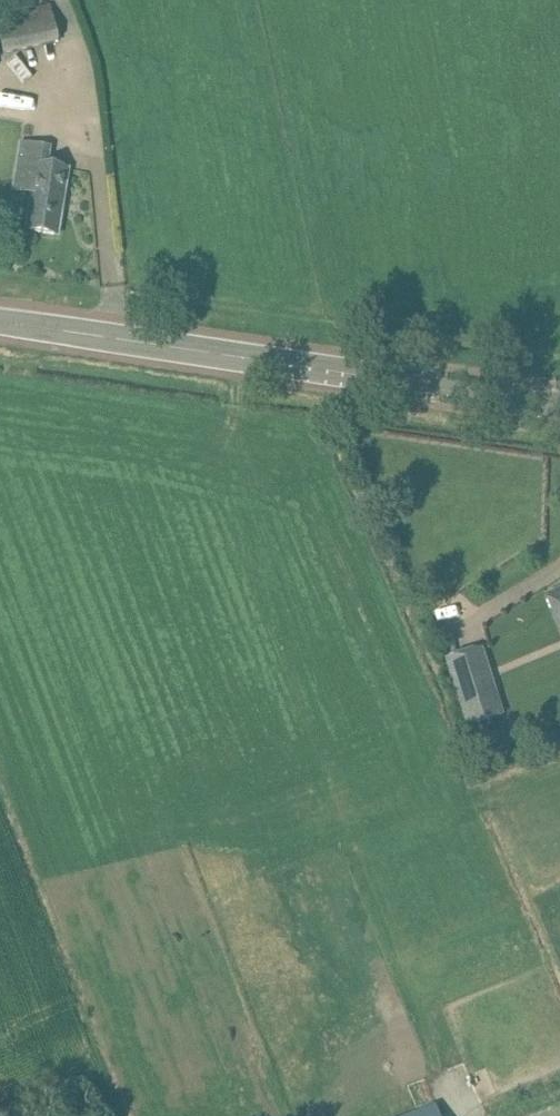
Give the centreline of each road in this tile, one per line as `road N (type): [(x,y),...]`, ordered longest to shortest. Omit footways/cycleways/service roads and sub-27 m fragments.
road 1 (tertiary): [(559,404),(0,320)]

